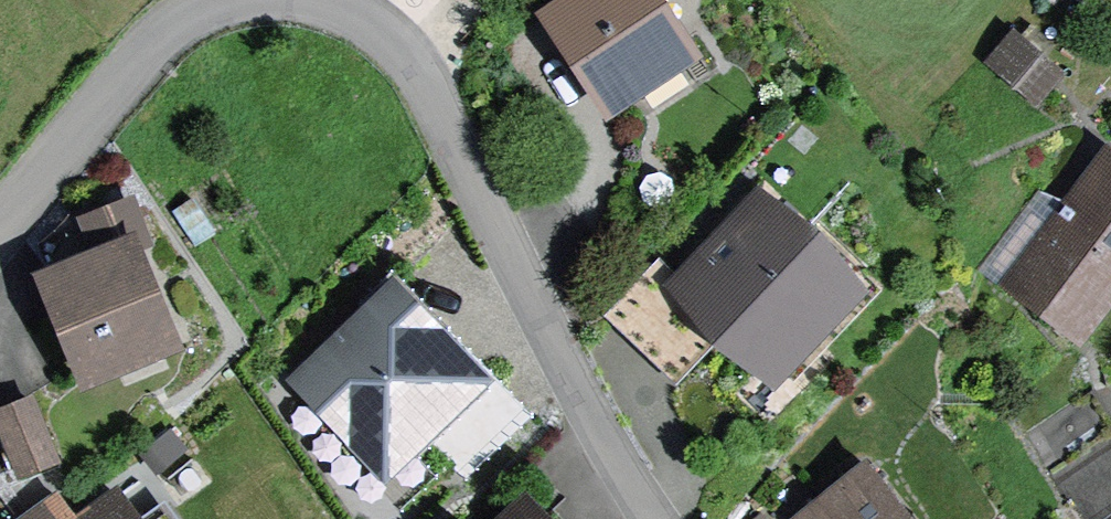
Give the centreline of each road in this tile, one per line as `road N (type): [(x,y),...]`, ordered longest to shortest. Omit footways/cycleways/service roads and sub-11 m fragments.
road 1 (residential): [(333,0),(394,44),(446,121),(648,518)]
road 2 (residential): [(0,214),(118,66),(179,11),(209,0)]

